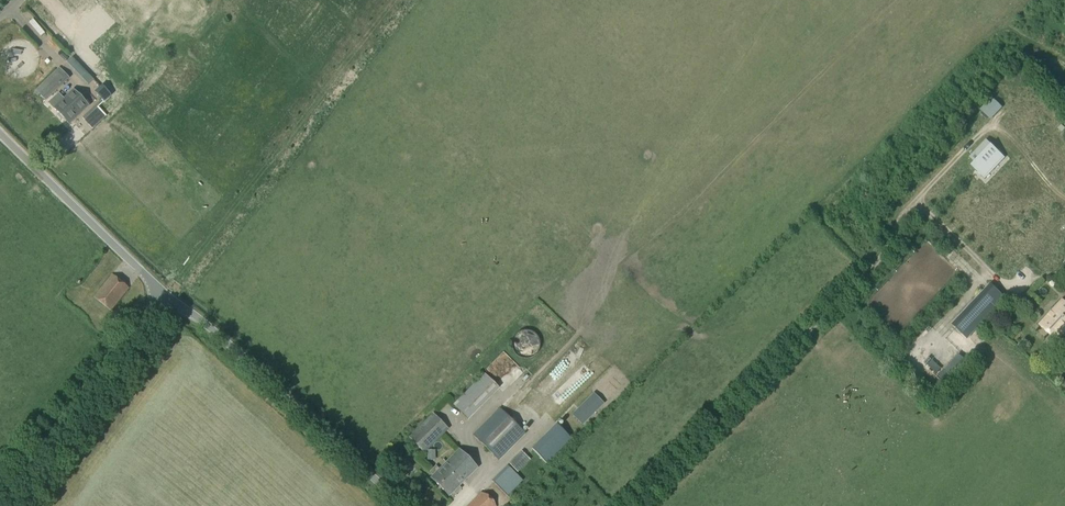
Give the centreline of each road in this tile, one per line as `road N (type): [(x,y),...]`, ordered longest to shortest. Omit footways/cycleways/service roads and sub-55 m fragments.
road 1 (track): [(917,198),(884,258),(633,505)]
road 2 (unclassified): [(403,505),(168,294)]
road 3 (tertiary): [(4,505),(168,294)]
road 4 (track): [(18,505),(159,324),(168,294)]
road 5 (tertiary): [(168,294),(0,134)]
road 6 (track): [(1064,196),(996,122),(917,198)]

